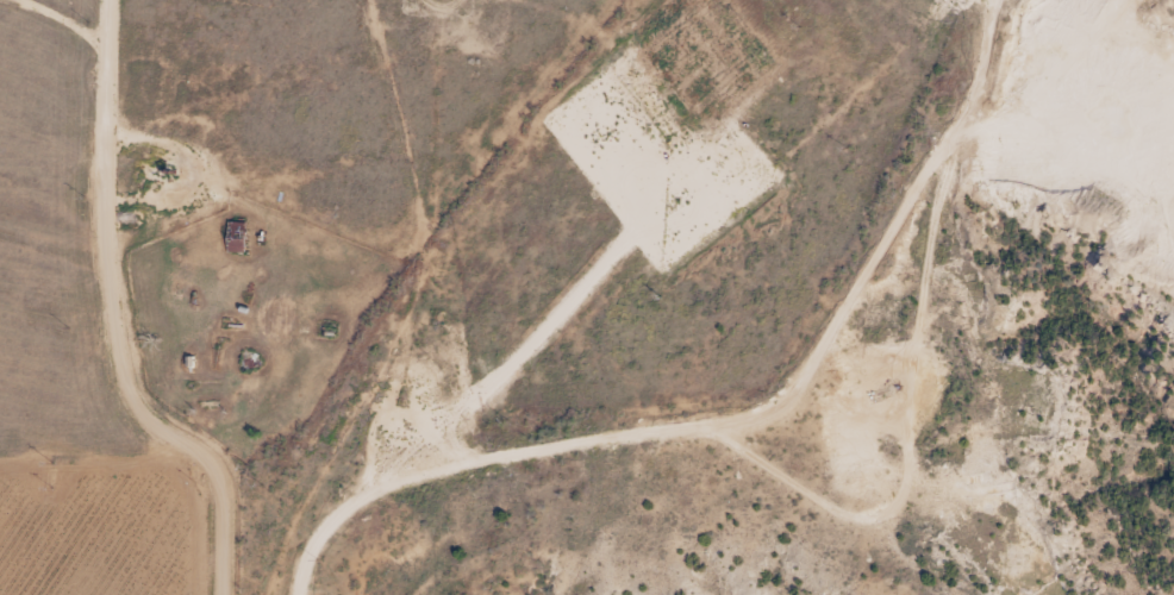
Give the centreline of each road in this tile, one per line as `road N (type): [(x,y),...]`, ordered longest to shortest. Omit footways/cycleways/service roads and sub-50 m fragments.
road 1 (residential): [(974,0),(803,324),(718,402),(367,493),(313,530),(295,594)]
road 2 (residential): [(95,0),(117,163),(160,283),(224,344),(226,484)]
road 3 (residential): [(226,484),(0,503)]

